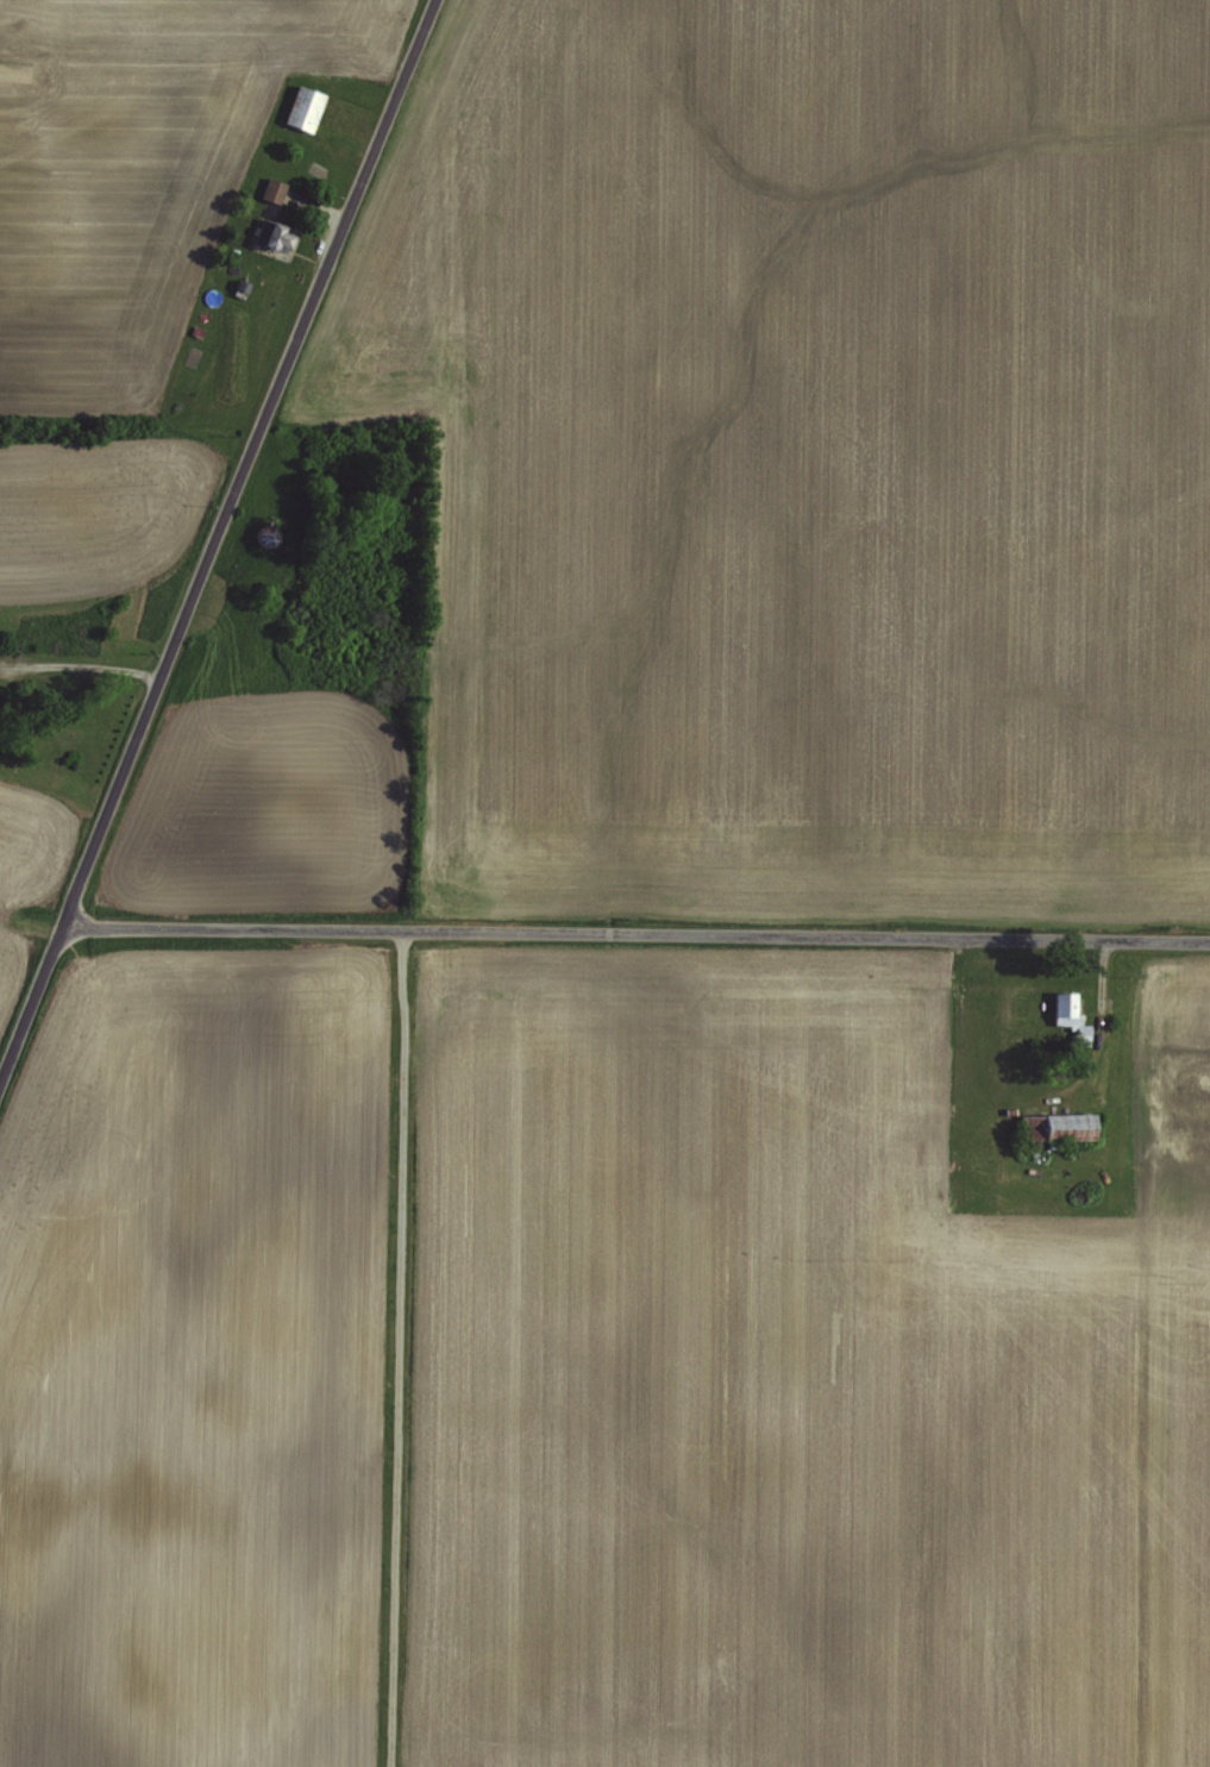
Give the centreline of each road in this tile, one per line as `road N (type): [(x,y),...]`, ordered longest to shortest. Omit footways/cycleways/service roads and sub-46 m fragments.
road 1 (residential): [(0,1075),(436,0)]
road 2 (residential): [(1209,944),(90,927),(69,916)]
road 3 (residential): [(1093,942),(1109,994),(1086,1071)]

